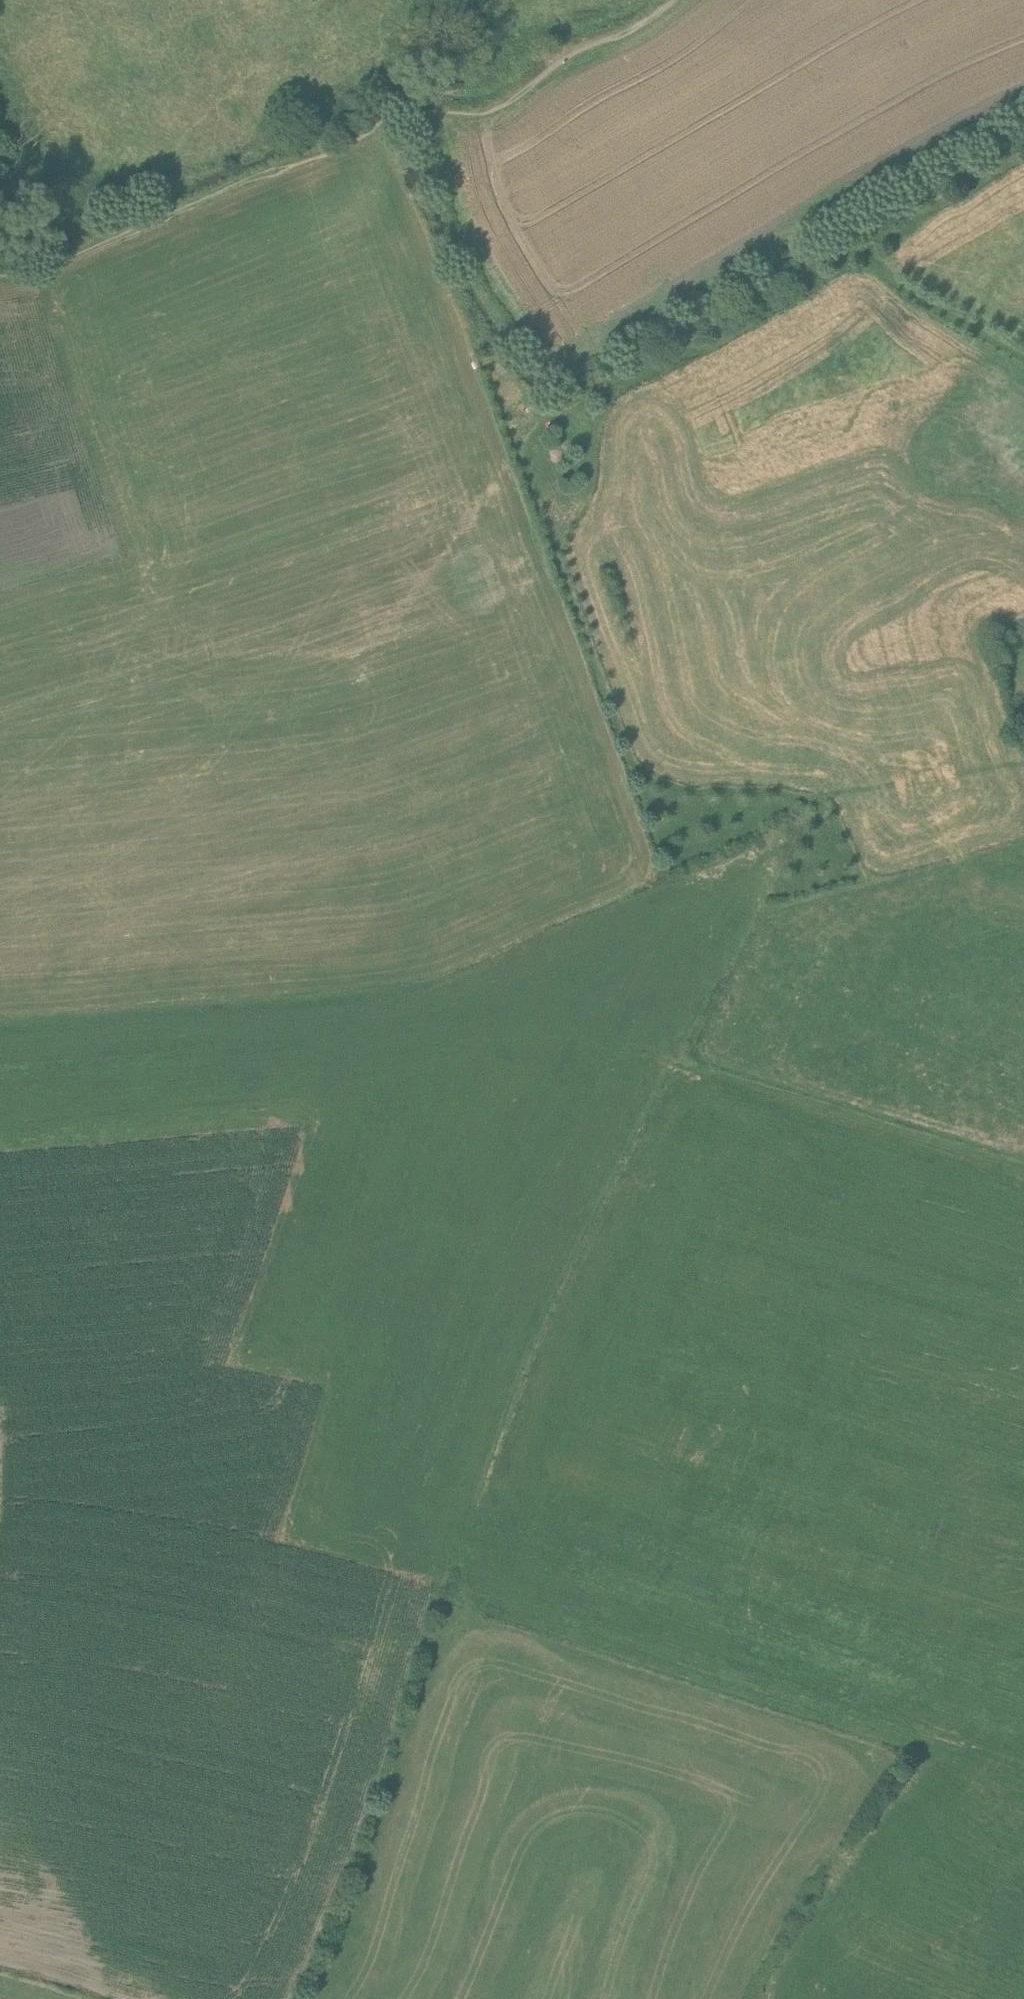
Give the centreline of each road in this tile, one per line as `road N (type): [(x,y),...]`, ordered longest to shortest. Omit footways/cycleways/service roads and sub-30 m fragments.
road 1 (track): [(676,0),(656,19),(560,60),(515,99),(476,117),(417,105)]

